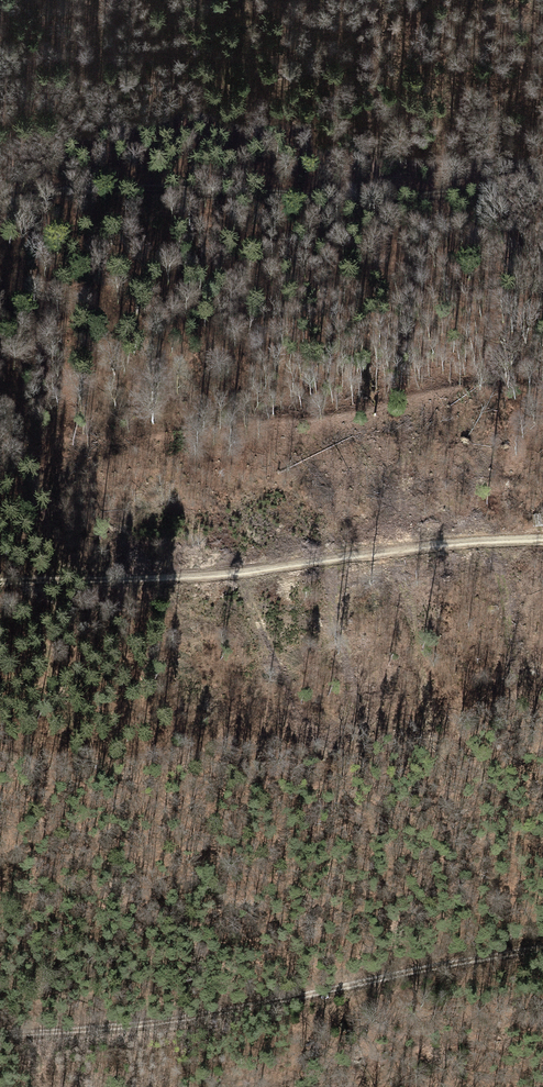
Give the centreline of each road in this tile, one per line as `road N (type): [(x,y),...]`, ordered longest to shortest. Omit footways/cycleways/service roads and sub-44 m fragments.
road 1 (track): [(542,944),(301,997),(0,1032)]
road 2 (track): [(0,209),(79,191),(542,188)]
road 3 (track): [(0,567),(542,528)]

